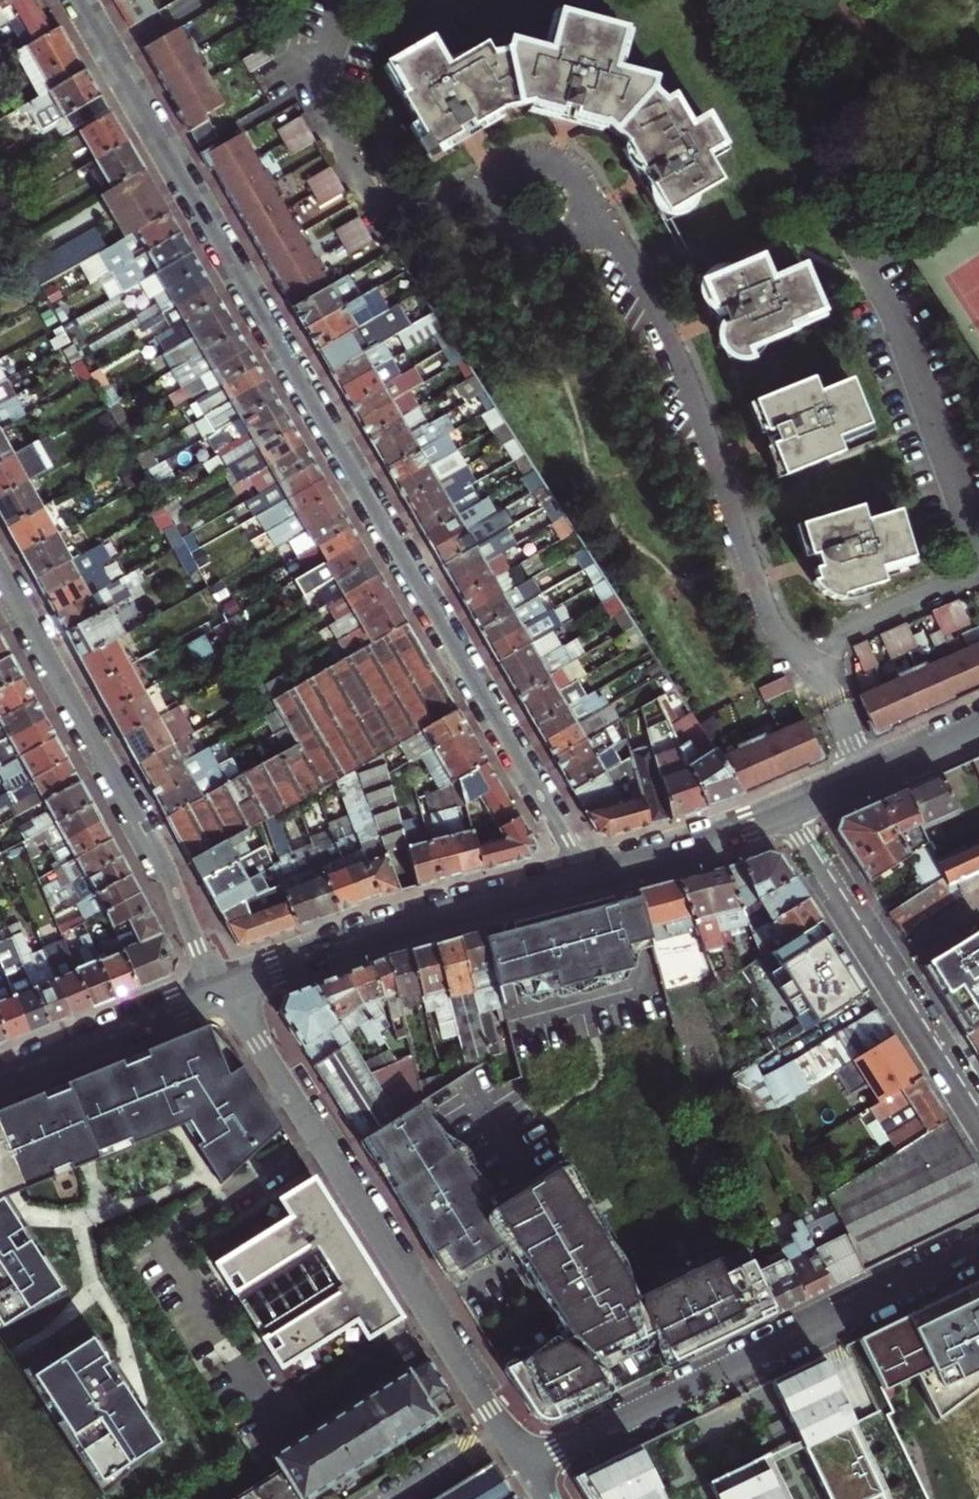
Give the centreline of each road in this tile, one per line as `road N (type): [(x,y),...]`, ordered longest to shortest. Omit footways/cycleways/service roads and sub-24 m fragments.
road 1 (tertiary): [(581,872),(81,0)]
road 2 (residential): [(222,987),(524,1463)]
road 3 (residential): [(586,191),(640,280),(698,415),(773,629),(788,650),(818,668)]
road 4 (residential): [(524,1463),(978,1249)]
road 5 (residential): [(0,568),(163,862),(222,987)]
road 6 (tertiary): [(222,987),(381,928),(581,872)]
road 7 (residential): [(790,811),(978,1114)]
road 8 (residential): [(320,69),(330,124),(374,197),(395,204),(460,190),(498,193)]
road 9 (tertiary): [(0,1079),(222,987)]
road 10 (tertiary): [(581,872),(790,811)]
road 11 (residential): [(978,572),(840,636),(818,668)]
road 12 (residential): [(498,193),(510,232),(550,245),(575,231),(586,191)]
road 13 (residential): [(586,191),(570,166),(541,156),(513,167),(498,193)]
road 14 (tertiary): [(869,773),(978,724)]

